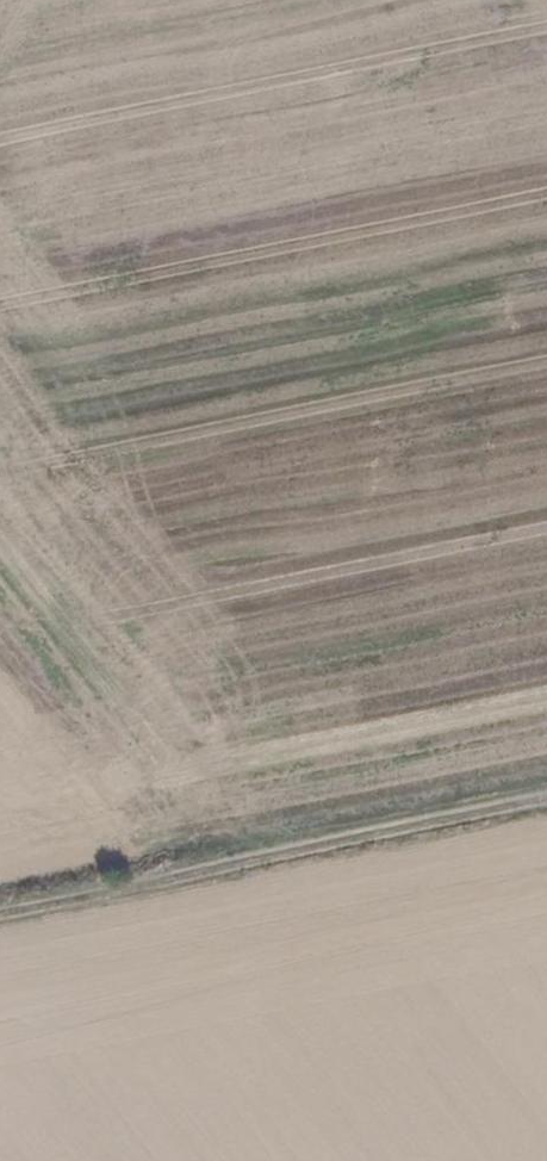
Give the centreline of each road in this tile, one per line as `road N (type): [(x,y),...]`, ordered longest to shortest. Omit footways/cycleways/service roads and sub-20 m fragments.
road 1 (track): [(546,797),(0,915)]

